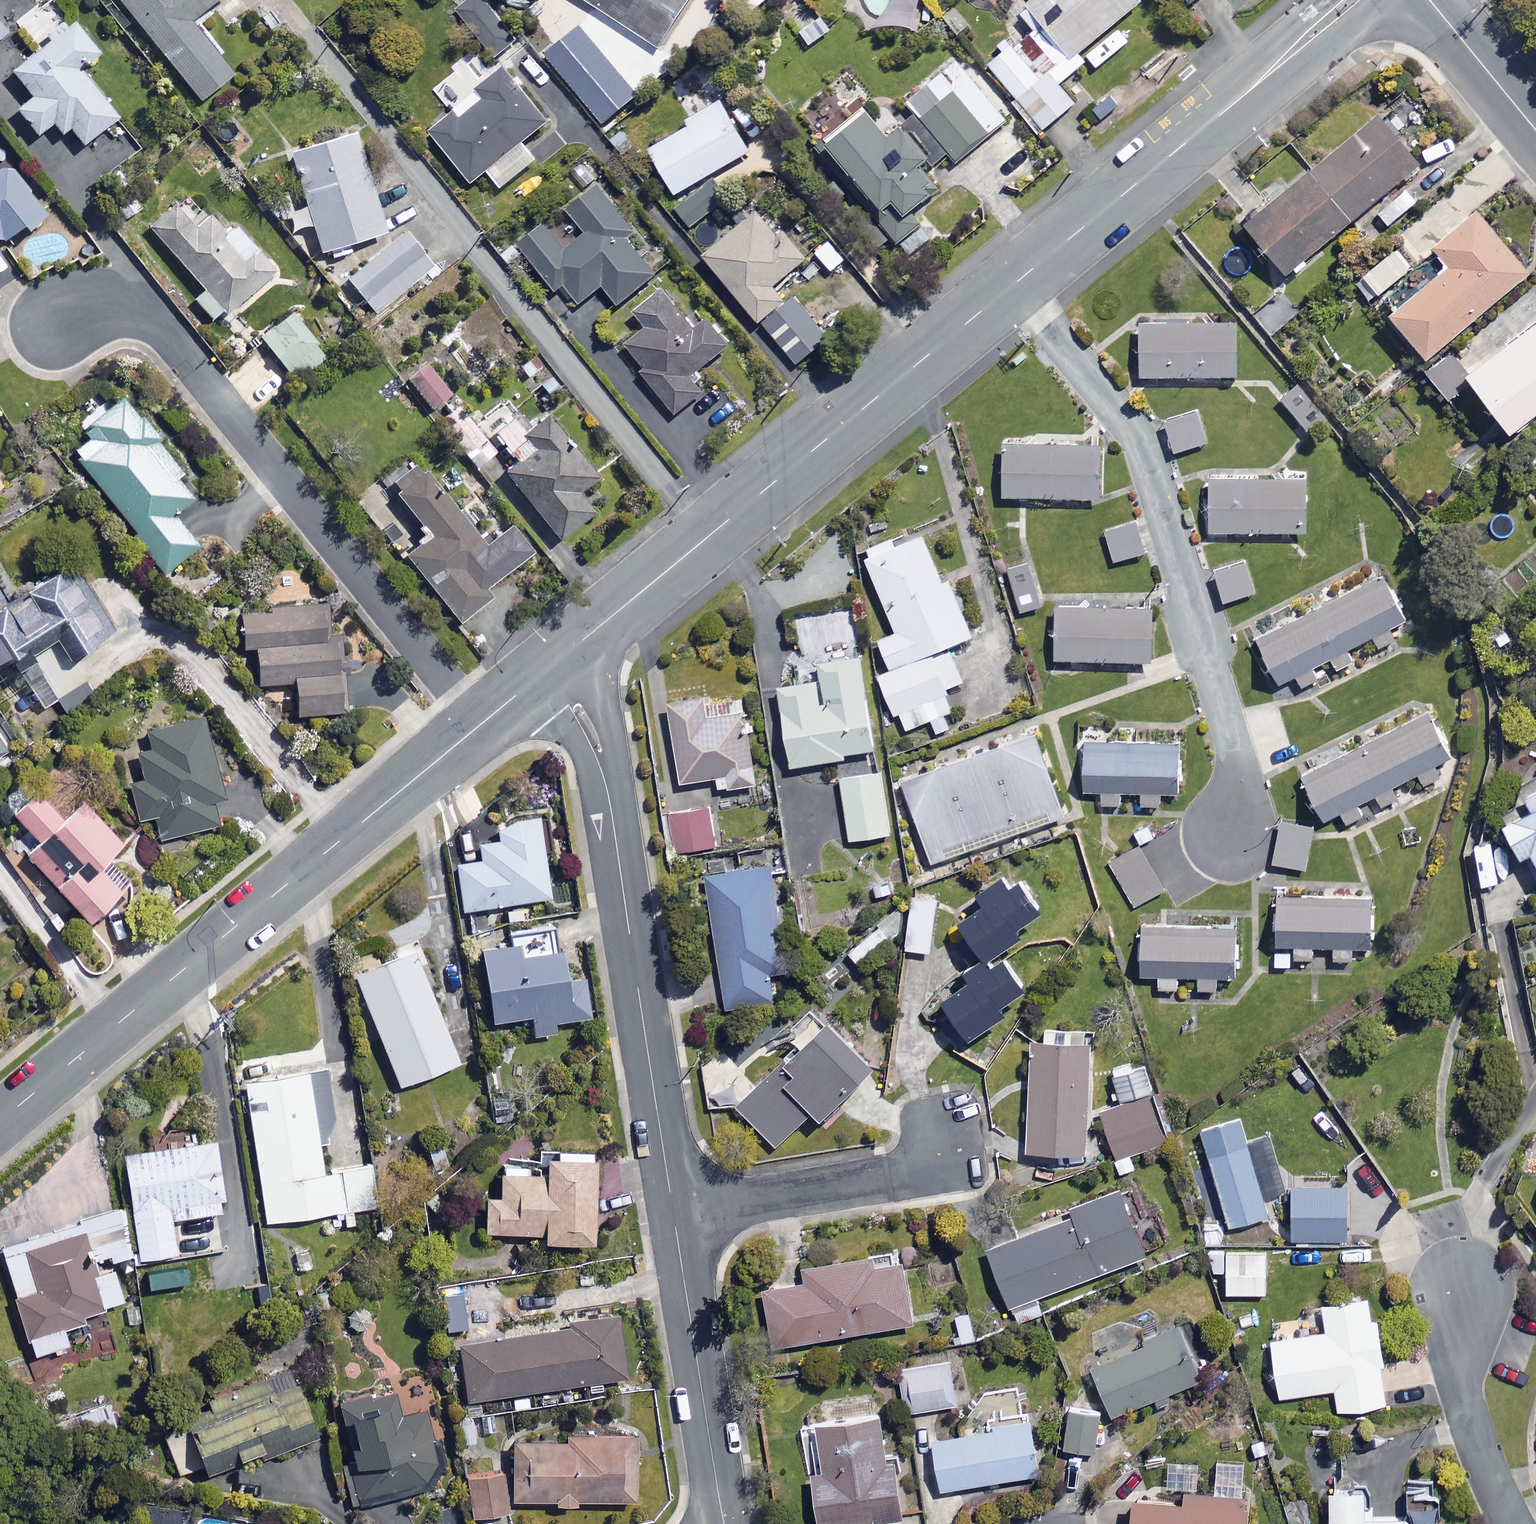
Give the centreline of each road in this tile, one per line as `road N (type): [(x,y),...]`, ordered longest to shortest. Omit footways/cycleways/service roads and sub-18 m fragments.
road 1 (residential): [(480,724),(154,319),(136,308),(90,304),(54,325)]
road 2 (tertiary): [(0,1122),(480,724)]
road 3 (residential): [(1230,837),(1236,764),(1150,466),(1014,285)]
road 4 (tertiary): [(544,673),(1014,285)]
road 5 (residential): [(674,1212),(601,767),(572,700),(544,673)]
road 6 (tertiary): [(1014,285),(1359,0)]
road 7 (residential): [(725,1523),(674,1212)]
road 8 (residential): [(945,1137),(923,1171),(674,1212)]
road 9 (residential): [(1513,1523),(1463,1409),(1466,1273)]
road 10 (residential): [(1430,0),(1535,129)]

